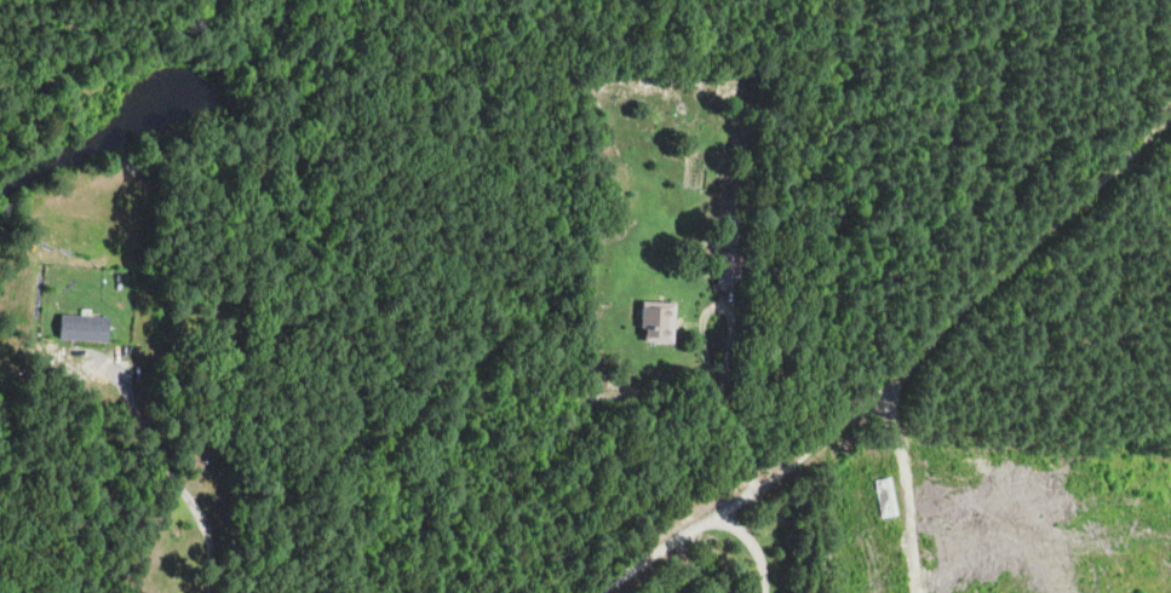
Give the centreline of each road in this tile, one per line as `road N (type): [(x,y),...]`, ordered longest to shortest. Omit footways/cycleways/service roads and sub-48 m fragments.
road 1 (residential): [(594,592),(838,427),(1170,117)]

